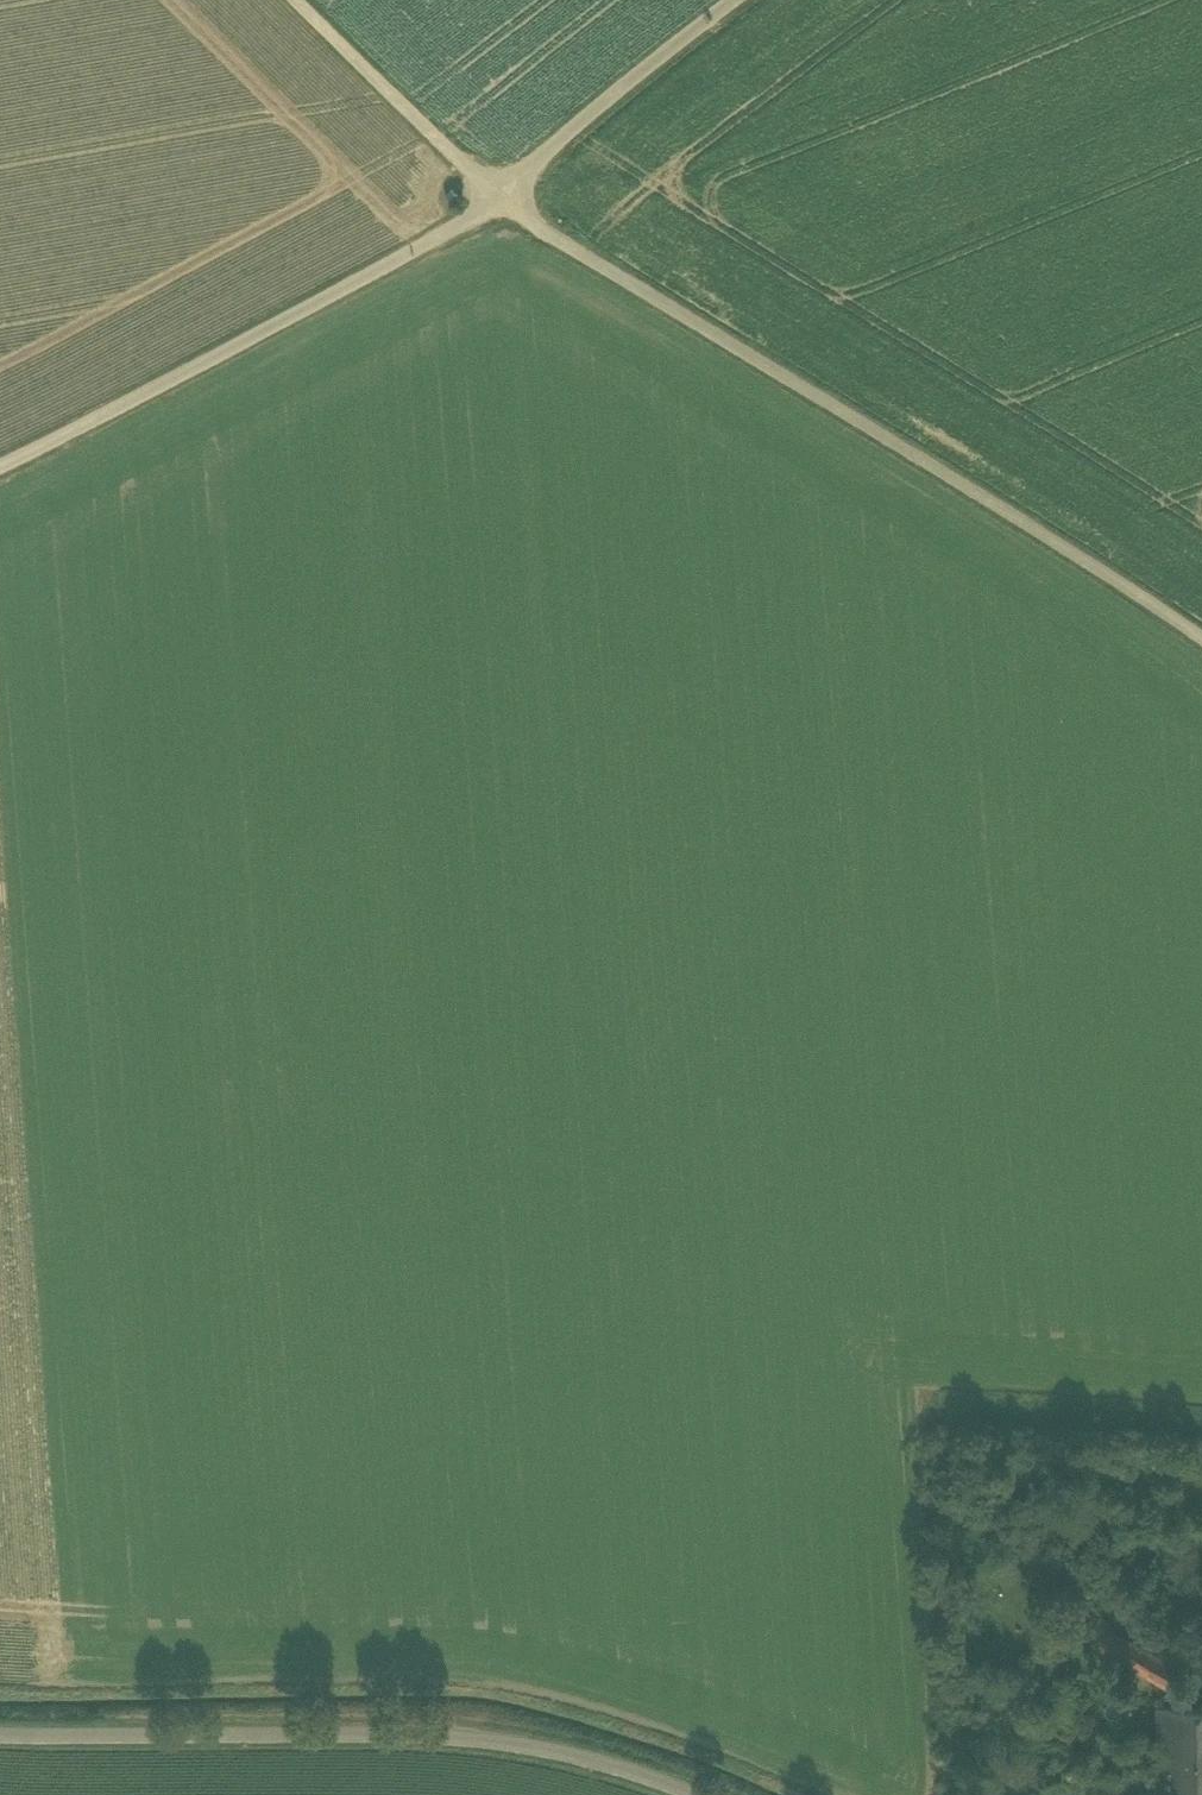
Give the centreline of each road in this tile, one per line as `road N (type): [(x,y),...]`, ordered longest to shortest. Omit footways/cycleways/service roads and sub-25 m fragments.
road 1 (track): [(298,0),(523,215),(1201,636)]
road 2 (unclassified): [(745,0),(406,255),(0,465)]
road 3 (unclassified): [(685,1794),(578,1755),(394,1733),(206,1739),(0,1732)]

